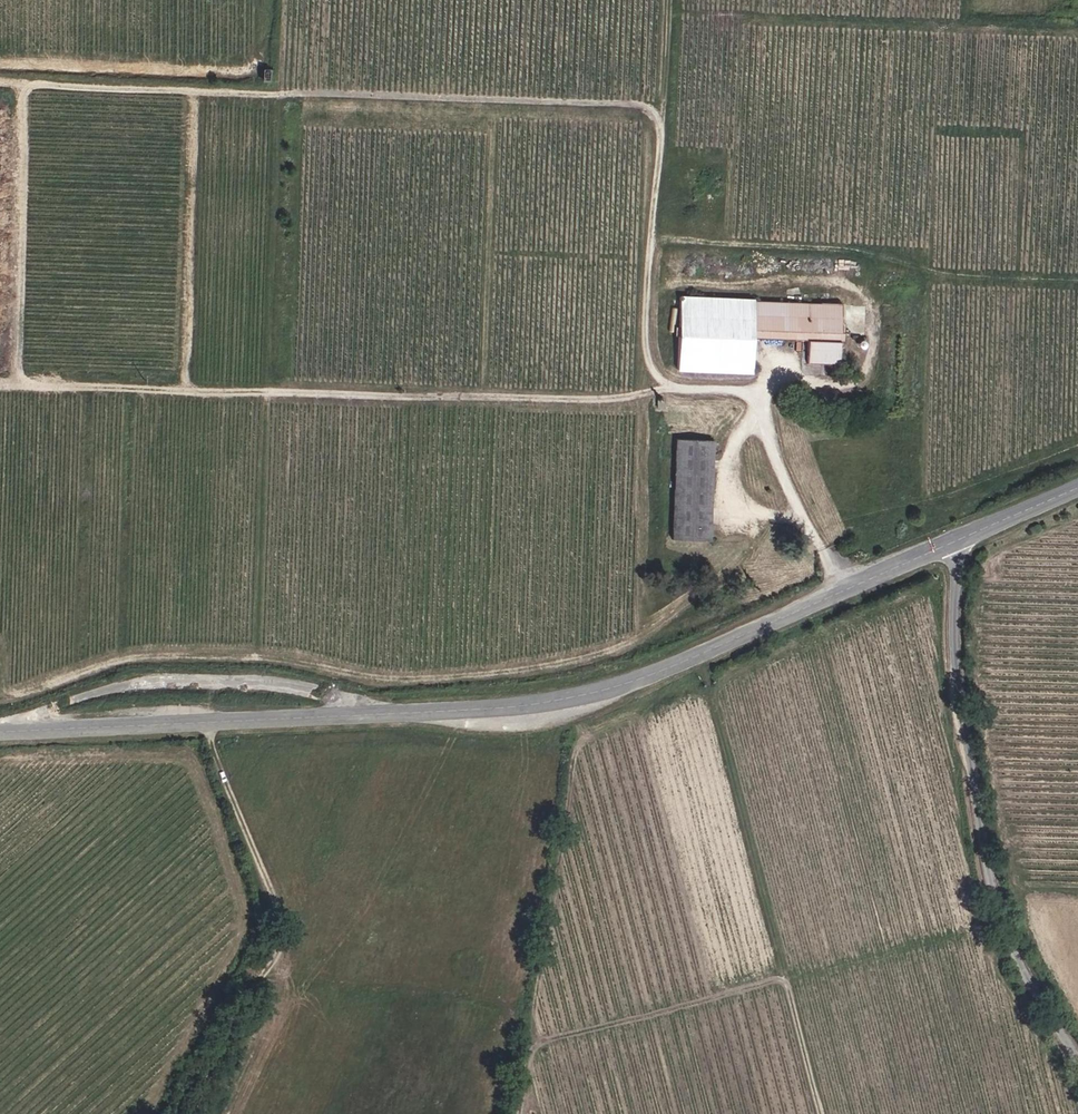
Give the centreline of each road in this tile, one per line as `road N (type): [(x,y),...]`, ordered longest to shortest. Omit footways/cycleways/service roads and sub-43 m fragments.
road 1 (track): [(1077,440),(931,501),(758,519),(751,556),(617,649),(517,671),(392,680),(257,656),(119,660),(23,694),(5,685),(0,665)]
road 2 (tertiary): [(0,732),(570,698),(631,682),(962,538)]
road 3 (track): [(669,386),(634,395),(0,381)]
road 4 (track): [(0,79),(668,107)]
road 5 (track): [(0,760),(187,756),(249,921),(153,1113)]
road 6 (residential): [(1077,1056),(1031,980),(998,904),(956,643),(962,538)]
road 7 (track): [(670,0),(654,361),(669,386),(764,391)]
road 8 (track): [(658,237),(843,248),(934,274),(1077,282)]
road 9 (track): [(264,0),(263,51),(252,67),(0,61)]
road 10 (track): [(197,88),(189,390)]
road 11 (track): [(25,80),(21,382)]
road 12 (tertiary): [(962,538),(1077,487)]

